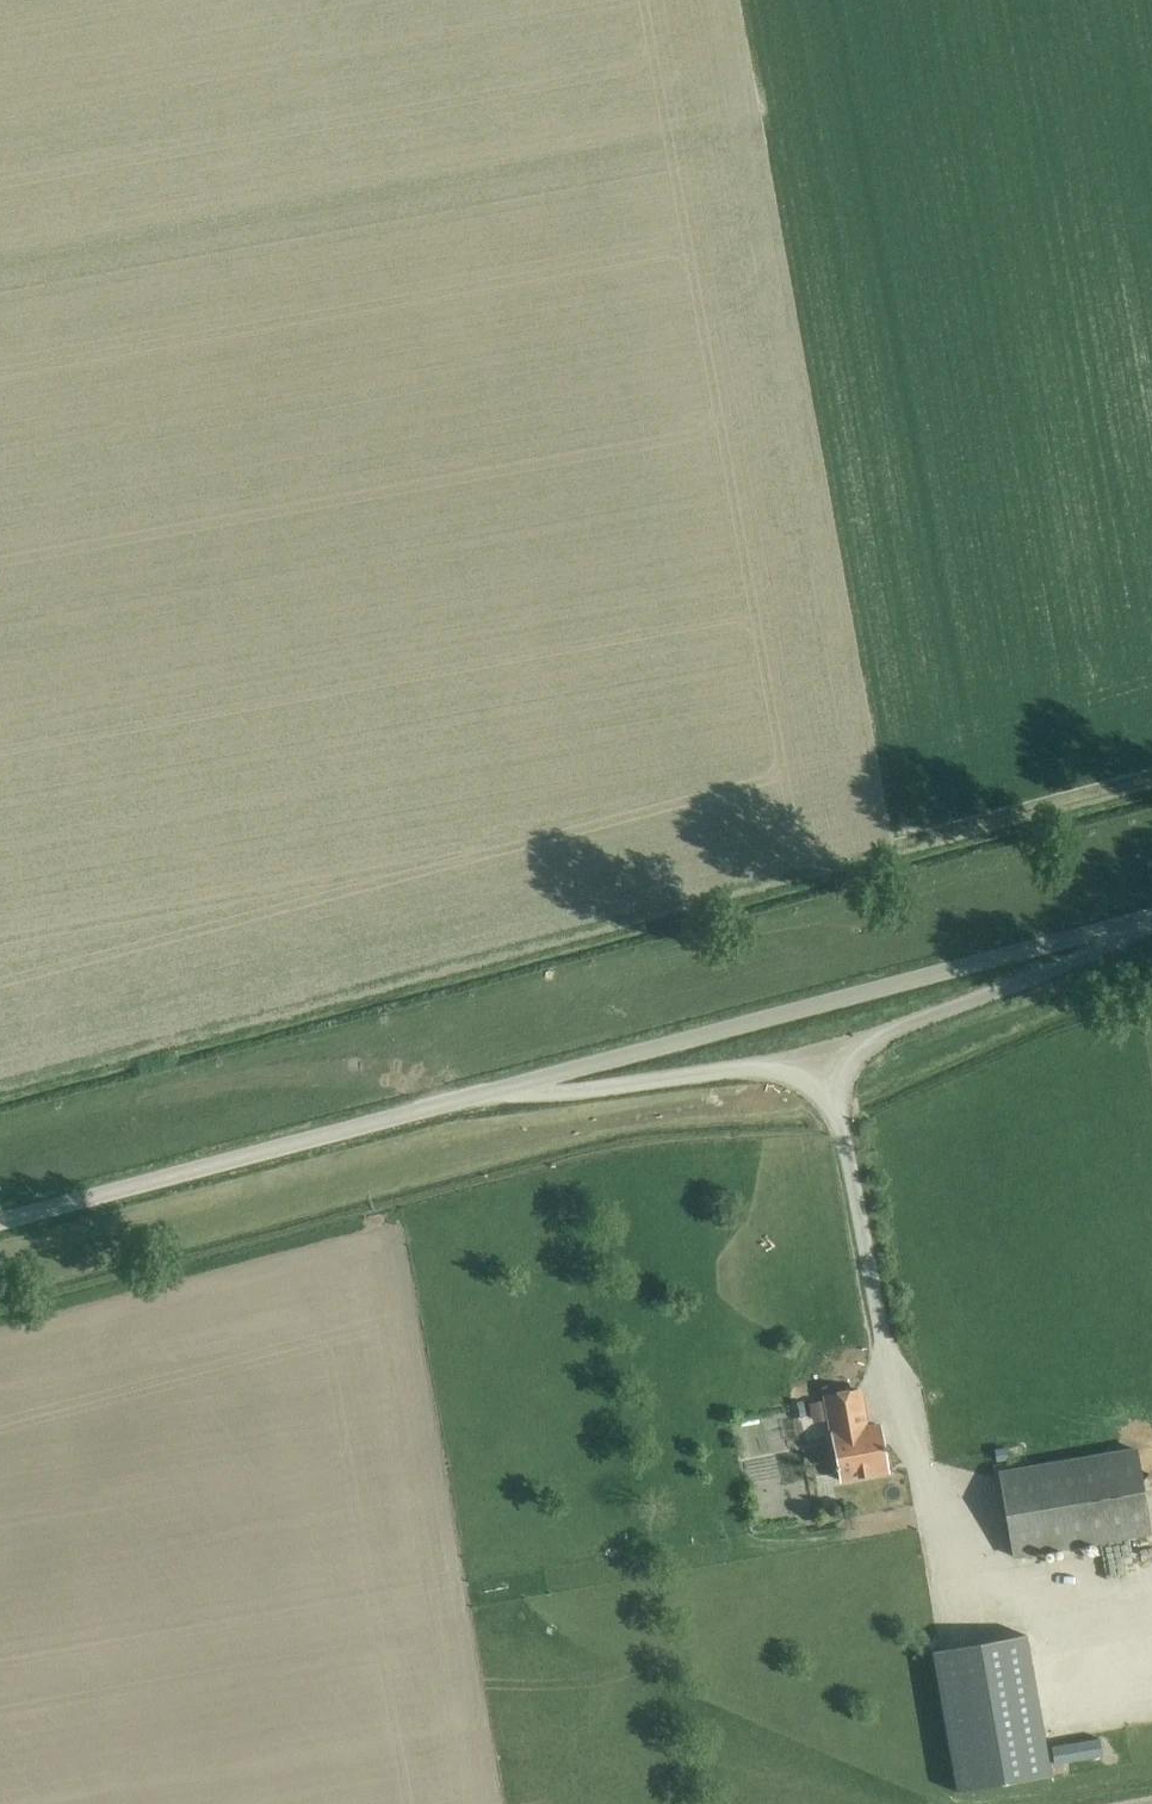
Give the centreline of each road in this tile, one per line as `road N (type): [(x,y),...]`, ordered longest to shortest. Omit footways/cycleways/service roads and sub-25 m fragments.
road 1 (unclassified): [(0,1222),(1151,917)]

